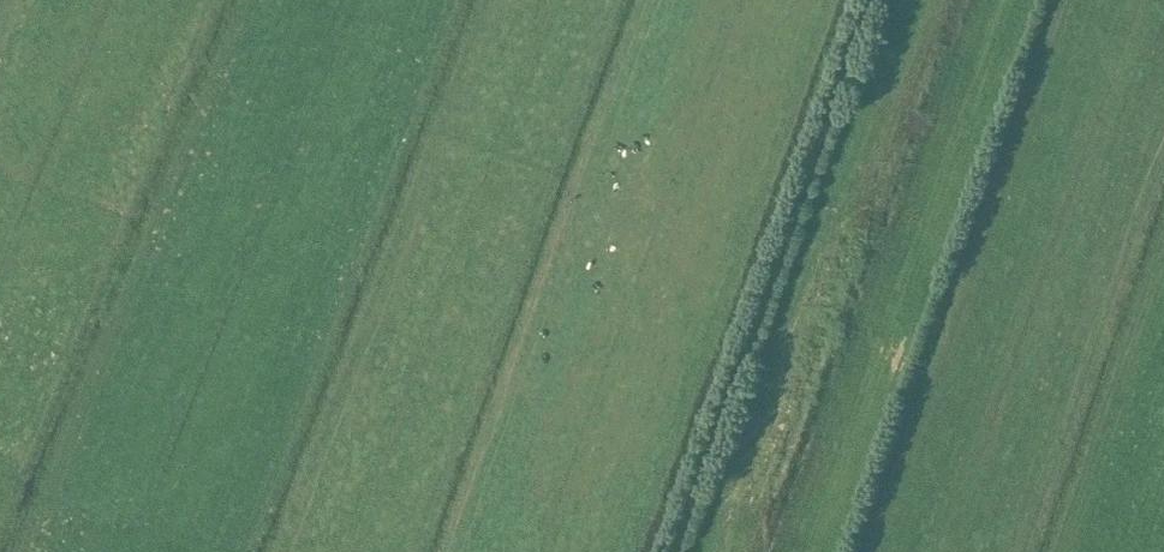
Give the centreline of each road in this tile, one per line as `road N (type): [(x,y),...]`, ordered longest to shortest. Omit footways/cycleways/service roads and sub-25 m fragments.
road 1 (track): [(668,551),(863,0)]

